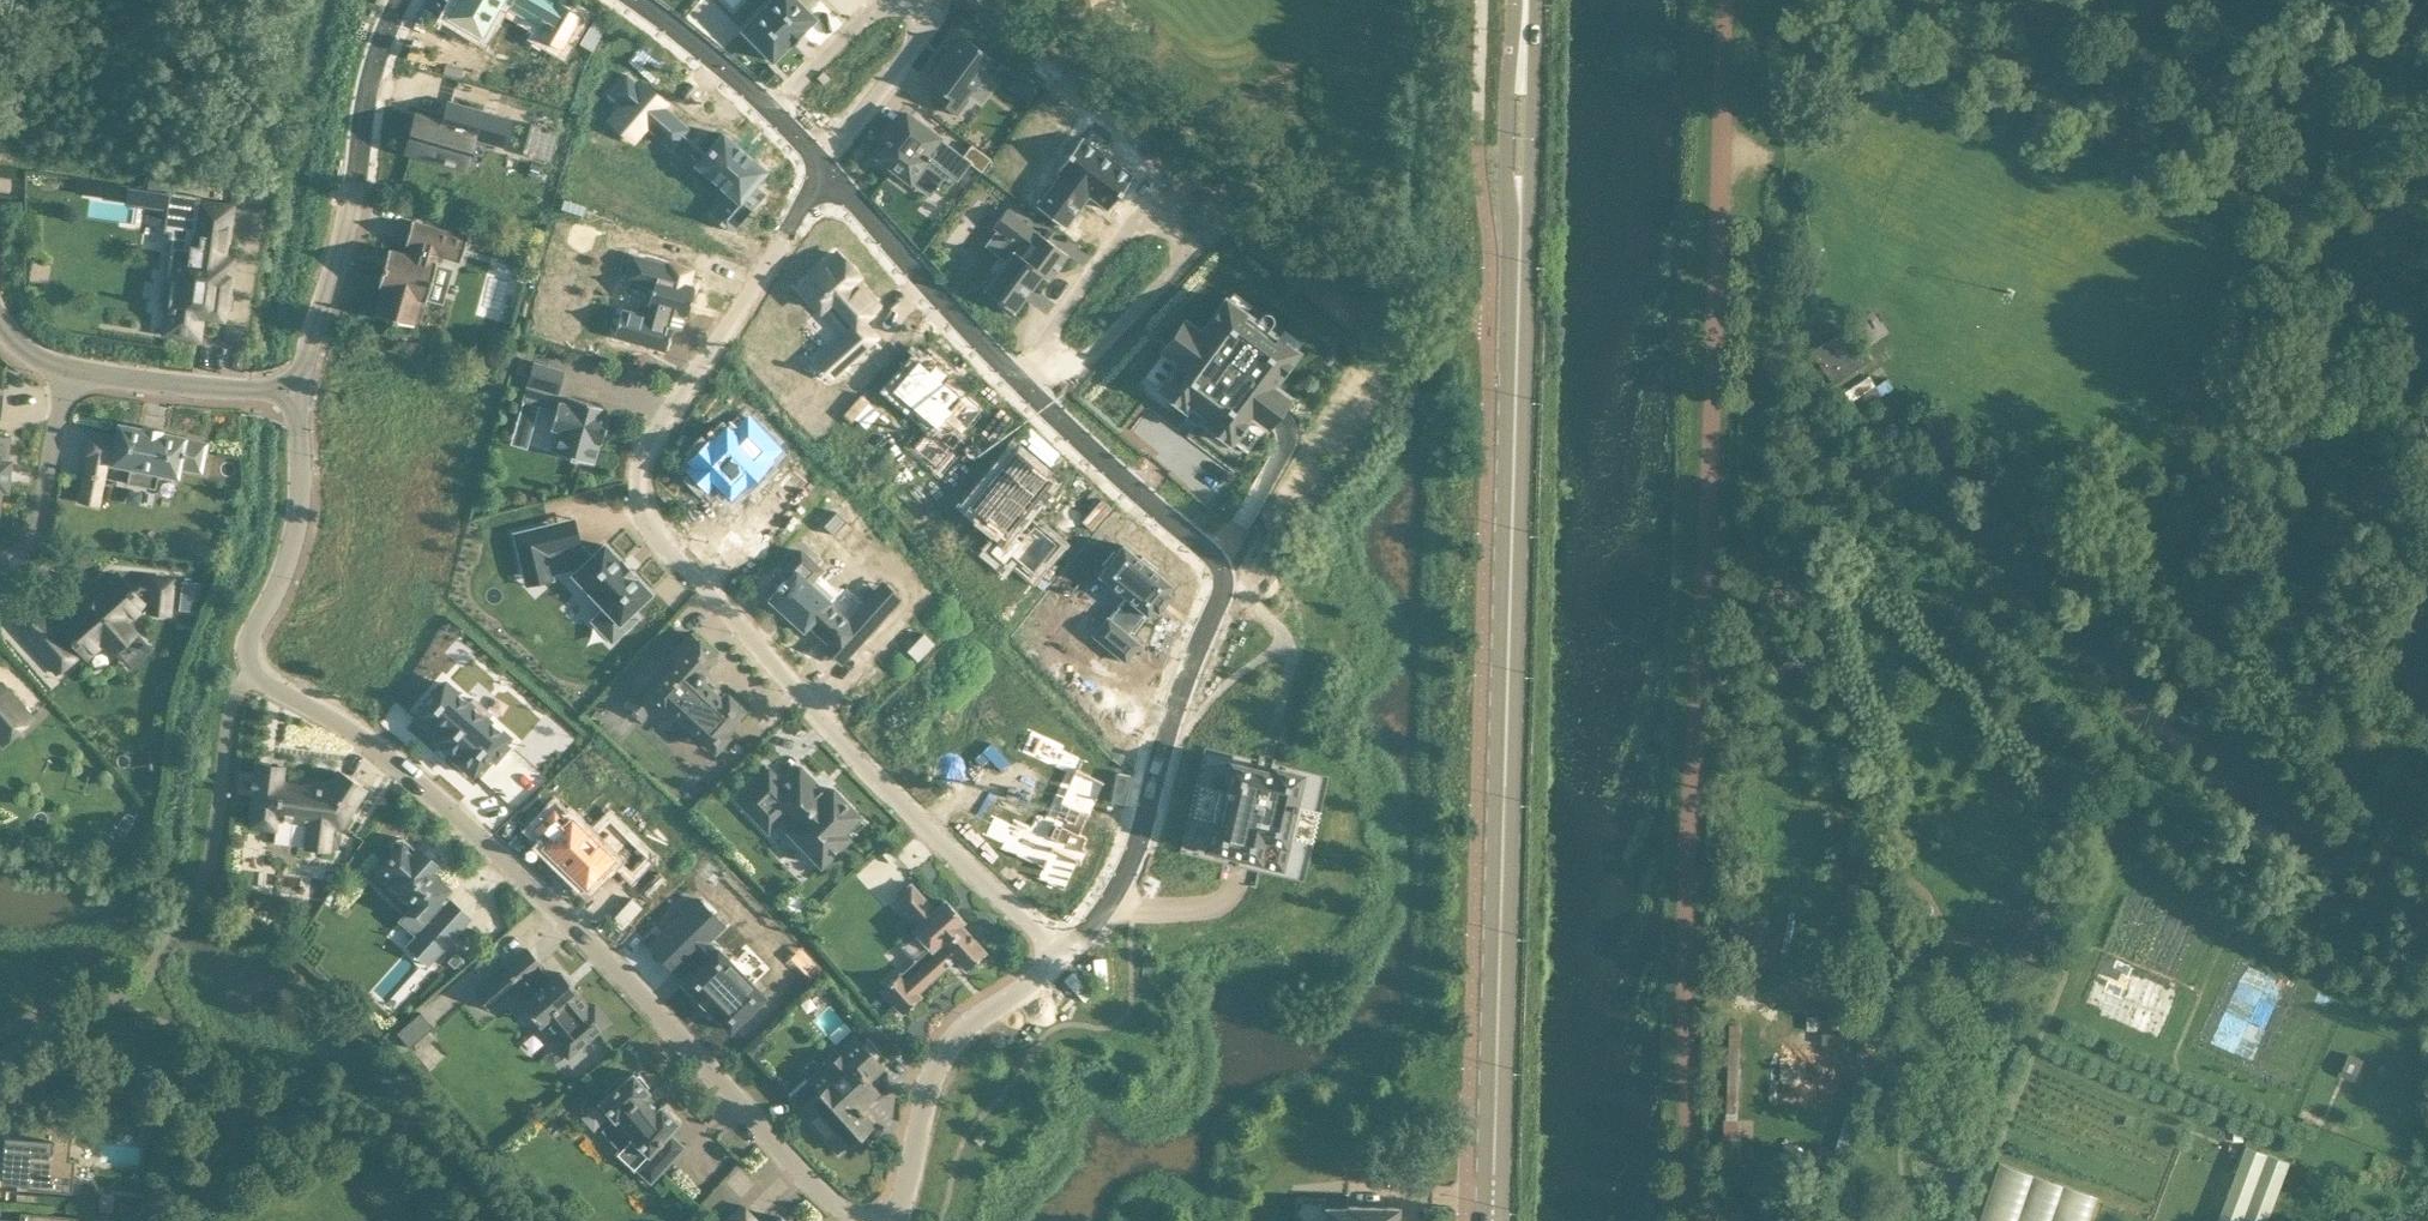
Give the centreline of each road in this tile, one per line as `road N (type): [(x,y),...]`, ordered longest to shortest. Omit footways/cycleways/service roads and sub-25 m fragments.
road 1 (residential): [(868,1220),(793,1158),(471,827),(391,758),(339,721),(270,689),(253,671),(246,640),(298,528),(297,388)]
road 2 (residential): [(1060,960),(808,710),(639,515),(633,481),(652,431),(765,271),(820,176)]
road 3 (secondary): [(1495,1220),(1522,223)]
road 4 (unclassified): [(1699,1220),(1687,855),(1708,523)]
road 5 (residential): [(1051,416),(1197,548),(1215,573),(1217,597),(1120,888),(1060,960)]
road 6 (residential): [(1012,376),(1141,198),(1202,250),(1051,416)]
road 7 (residential): [(297,388),(334,271),(378,48),(401,0)]
road 8 (residential): [(1060,960),(941,1058),(897,1220)]
road 9 (residential): [(820,176),(1012,376)]
road 10 (residential): [(65,371),(165,385),(297,388)]
road 11 (secondary): [(1524,0),(1508,74),(1507,164),(1522,223)]
road 12 (secondary): [(1522,223),(1535,74),(1526,0)]
road 13 (residential): [(916,0),(935,16),(820,176)]
road 14 (residential): [(65,371),(37,531),(24,552),(0,556)]
road 15 (residential): [(634,0),(761,113)]
road 16 (residential): [(761,113),(880,0)]

